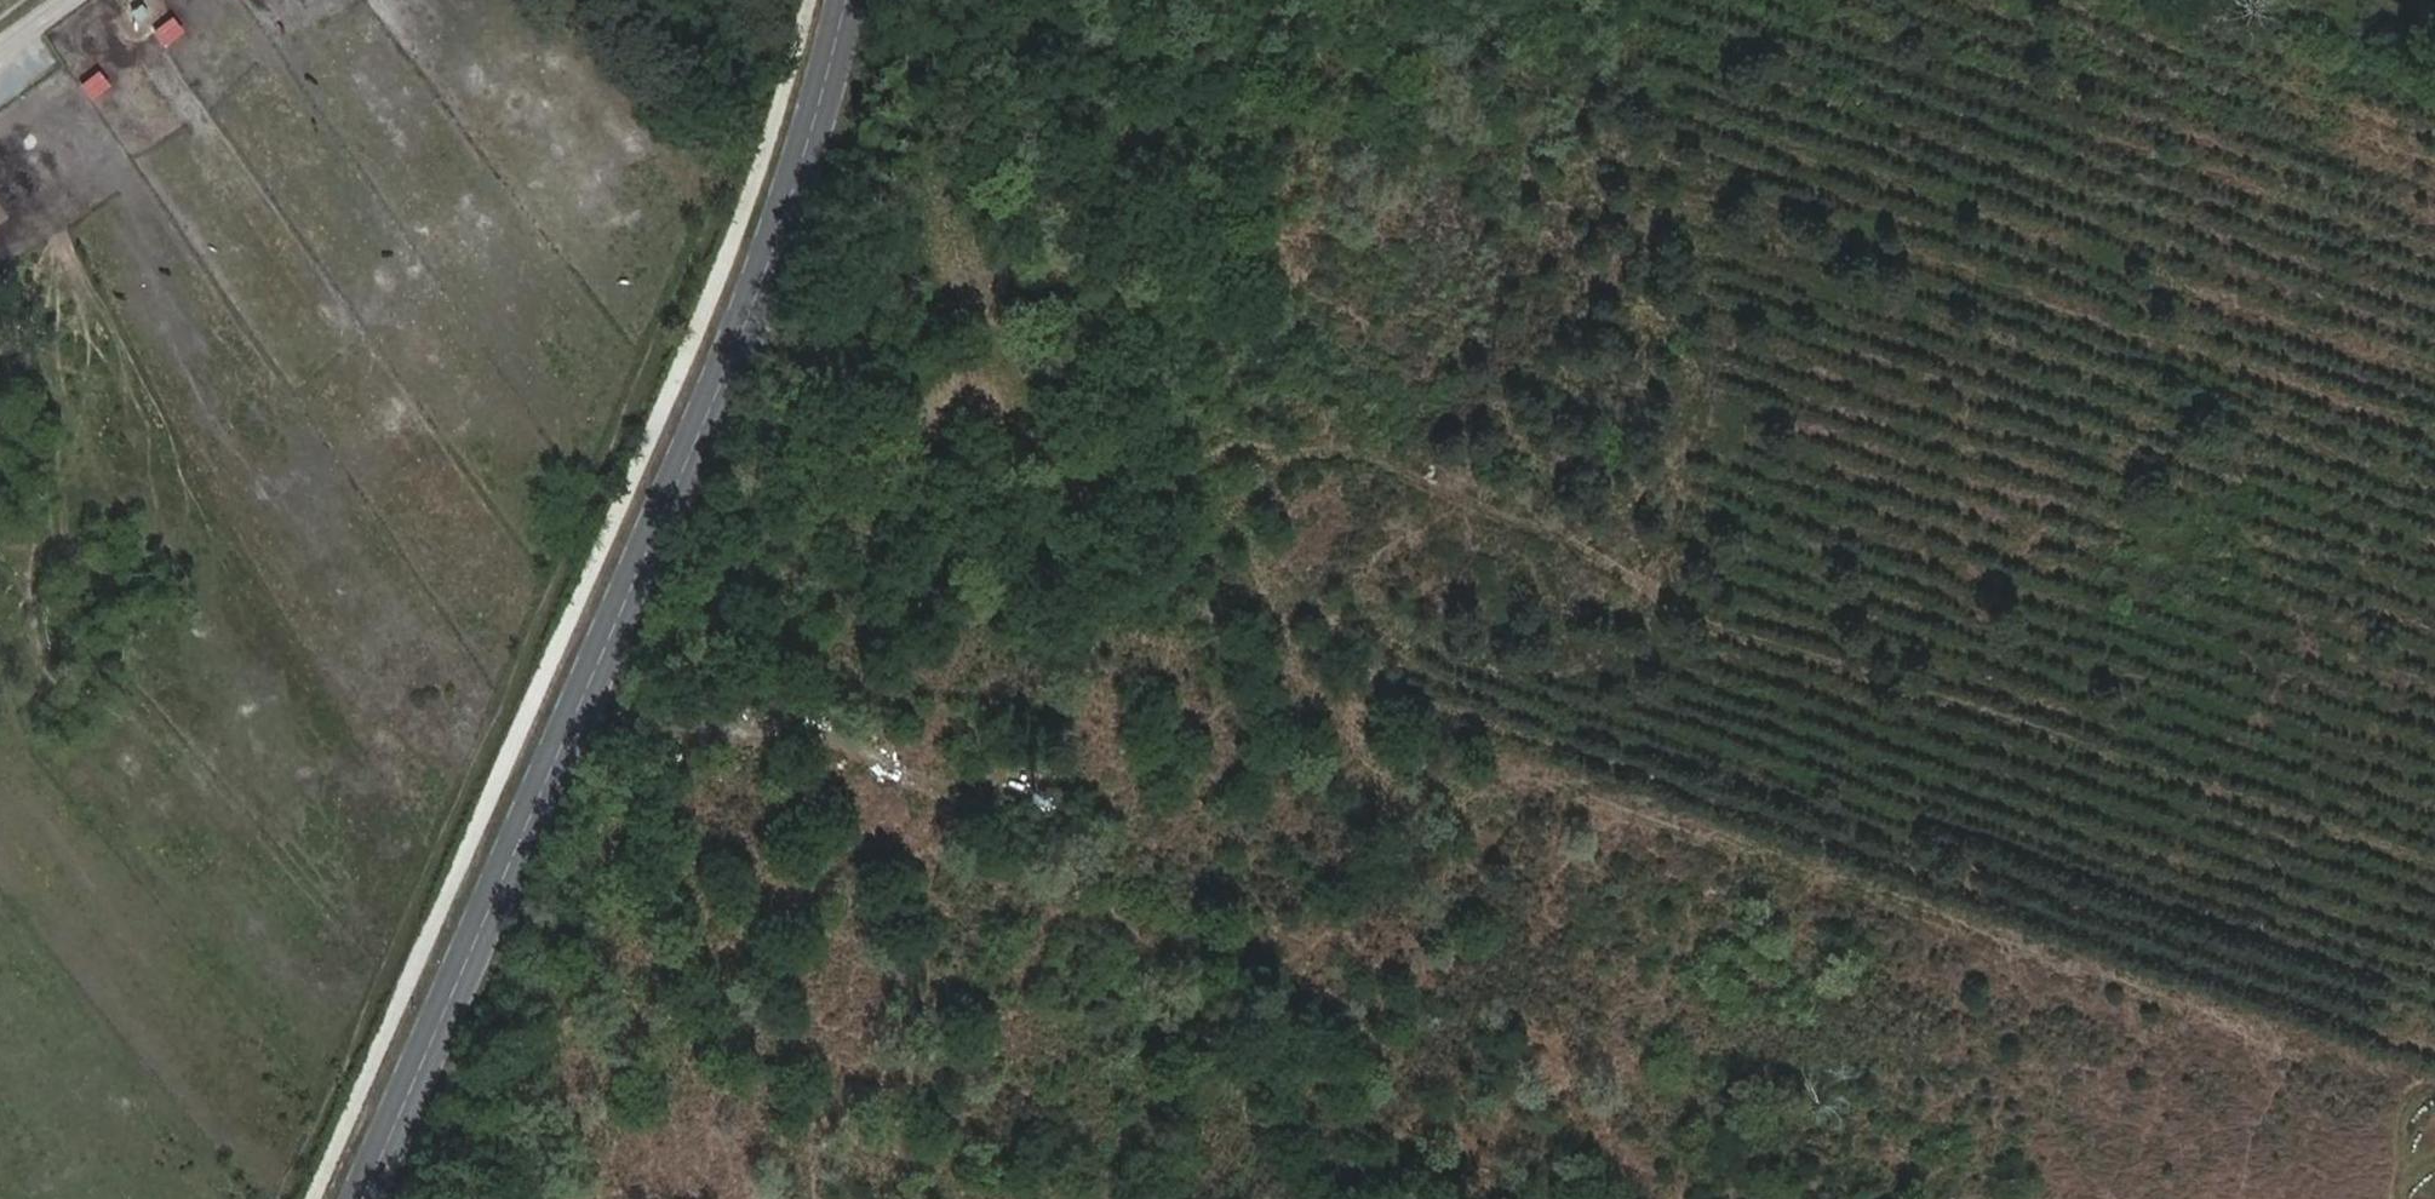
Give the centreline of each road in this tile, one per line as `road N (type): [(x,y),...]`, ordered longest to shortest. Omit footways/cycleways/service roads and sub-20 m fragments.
road 1 (tertiary): [(848,0),(831,69),(757,256),(352,1198)]

